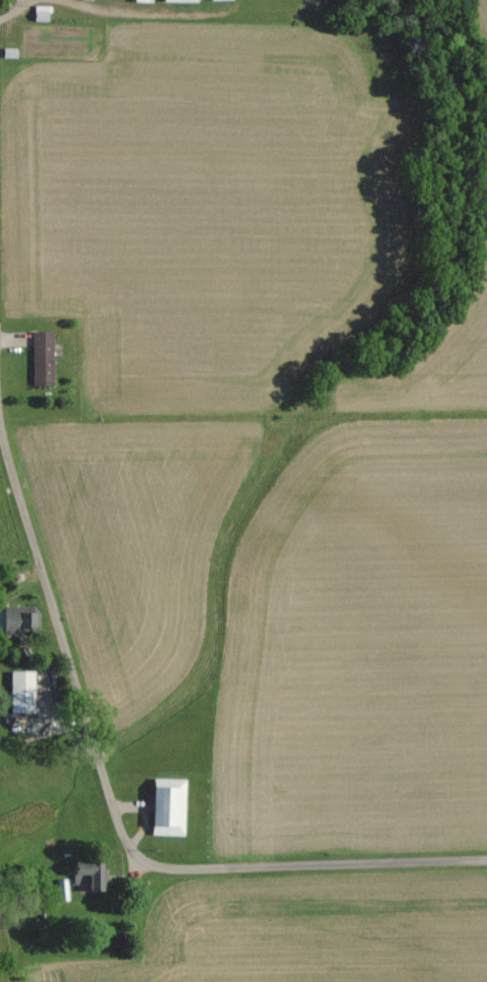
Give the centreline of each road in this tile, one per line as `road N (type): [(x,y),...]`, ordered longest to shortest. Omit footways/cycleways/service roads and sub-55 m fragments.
road 1 (residential): [(486,860),(170,869),(132,851),(56,623),(0,370)]

